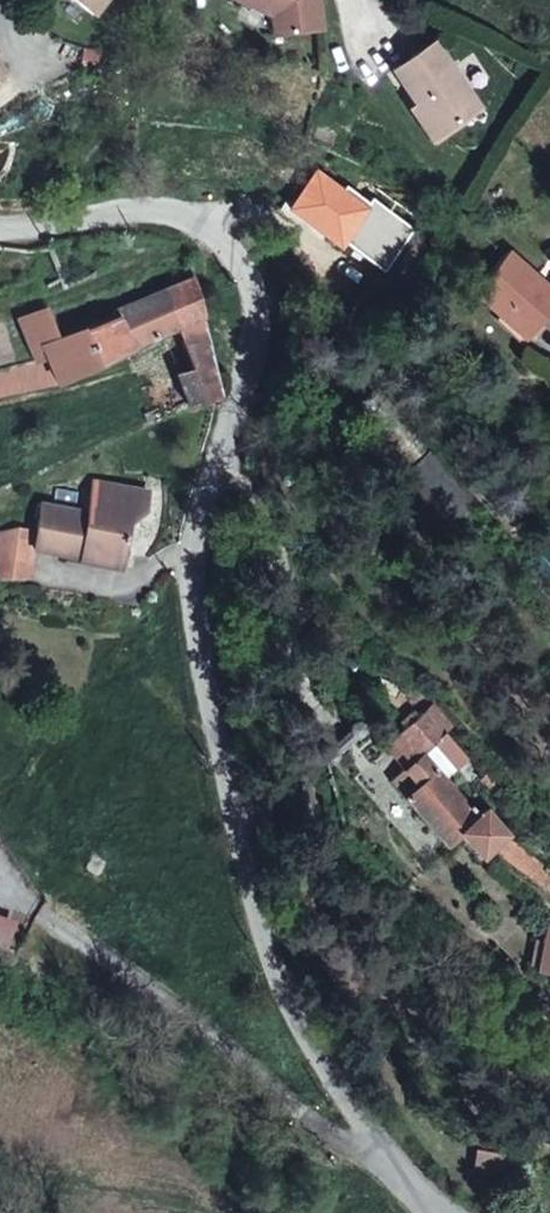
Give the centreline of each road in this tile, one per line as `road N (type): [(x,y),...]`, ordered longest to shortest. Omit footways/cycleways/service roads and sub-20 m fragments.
road 1 (residential): [(452,1212),(320,1052),(290,988),(244,842),(199,567),(260,325),(256,283),(233,246),(182,208),(118,205),(0,231)]

